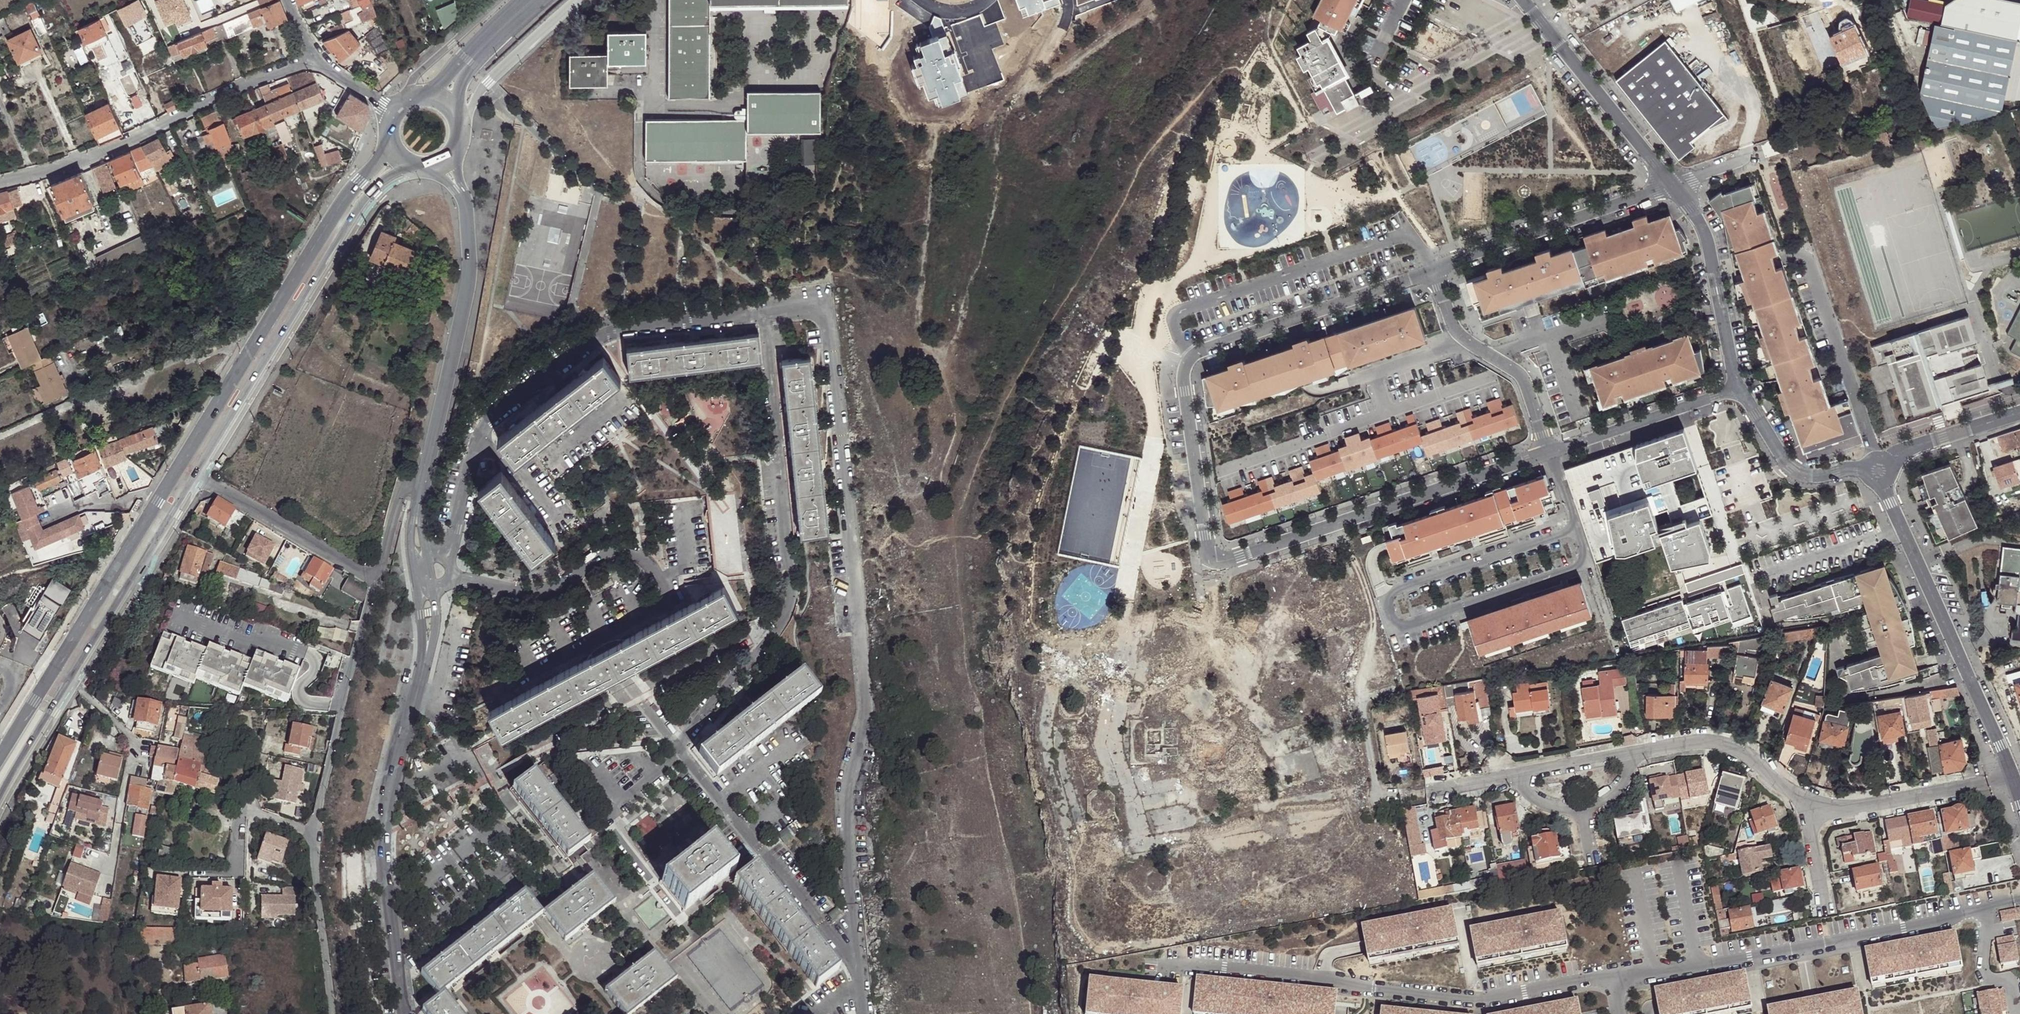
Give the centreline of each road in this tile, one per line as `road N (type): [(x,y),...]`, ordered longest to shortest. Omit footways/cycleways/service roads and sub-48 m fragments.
road 1 (residential): [(1341,523),(1379,667),(1364,718),(1390,875),(1384,890),(1231,923),(1219,919),(1171,669)]
road 2 (residential): [(765,313),(810,308),(829,337),(869,705),(849,810),(858,964)]
road 3 (residential): [(765,313),(794,587),(780,626),(679,747)]
road 4 (residential): [(1215,560),(1206,553),(1185,392),(1190,357),(1435,270)]
road 5 (unclassified): [(333,1013),(312,830),(376,579)]
road 6 (secondary): [(386,131),(378,158),(344,200),(180,466)]
road 7 (secondary): [(196,475),(358,208),(409,164)]
road 8 (secondary): [(0,796),(196,475)]
road 9 (residential): [(421,670),(385,835),(406,1013)]
road 10 (secondary): [(180,466),(0,757)]
road 11 (residential): [(313,58),(110,150),(0,181)]
road 12 (residential): [(477,445),(611,331),(765,313)]
road 13 (residential): [(2014,777),(1884,483)]
road 14 (residential): [(461,189),(469,288),(423,480)]
road 15 (residential): [(679,747),(858,964)]
road 16 (residential): [(1435,270),(1673,187)]
road 17 (residential): [(1522,0),(1673,187)]
road 18 (residential): [(454,576),(531,590),(608,555),(632,555),(664,580)]
road 19 (residential): [(1435,270),(1459,333),(1527,385),(1548,452)]
road 20 (residential): [(1548,452),(1341,523)]
road 21 (residential): [(1673,187),(1710,247),(1738,389)]
road 22 (residential): [(1548,452),(1619,652)]
road 23 (unclassified): [(376,579),(196,475)]
road 24 (track): [(0,323),(186,235)]
road 25 (residential): [(1815,802),(1714,742),(1627,756)]
road 26 (residential): [(1738,389),(1548,452)]
road 27 (residential): [(460,134),(486,86),(582,0)]
road 28 (residential): [(1988,782),(1848,808),(1815,802)]
road 29 (residential): [(664,580),(666,605),(533,674)]
road 30 (residential): [(1738,389),(1798,474),(1864,468)]
road 31 (secondary): [(455,111),(473,65),(545,0)]
road 32 (residential): [(1215,560),(1218,629),(1169,645),(1171,669)]
road 33 (residential): [(2019,413),(1902,452),(1890,464)]
road 34 (unclassified): [(499,0),(414,75),(407,98)]
road 35 (secondary): [(521,0),(421,94)]
road 36 (residential): [(1341,523),(1215,560)]

